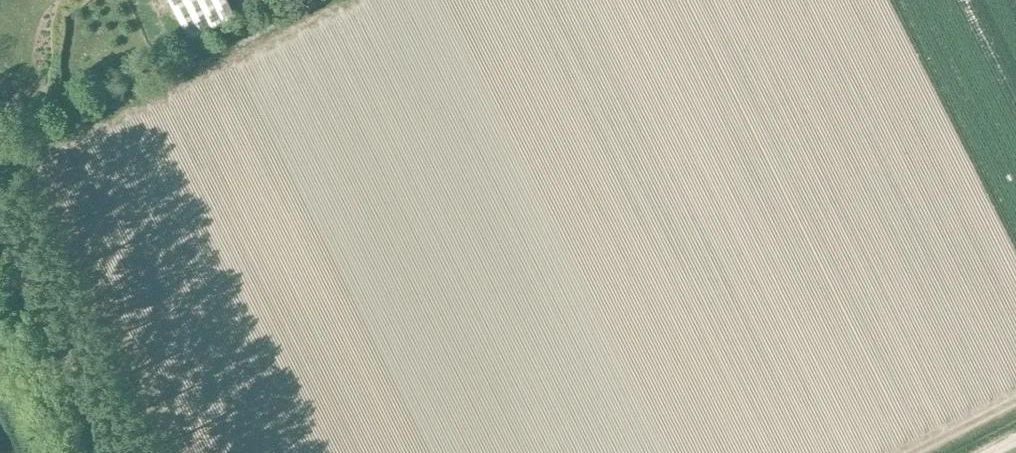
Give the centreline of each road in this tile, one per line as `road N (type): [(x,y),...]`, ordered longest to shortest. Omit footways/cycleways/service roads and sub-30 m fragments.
road 1 (unclassified): [(114,452),(0,228)]

